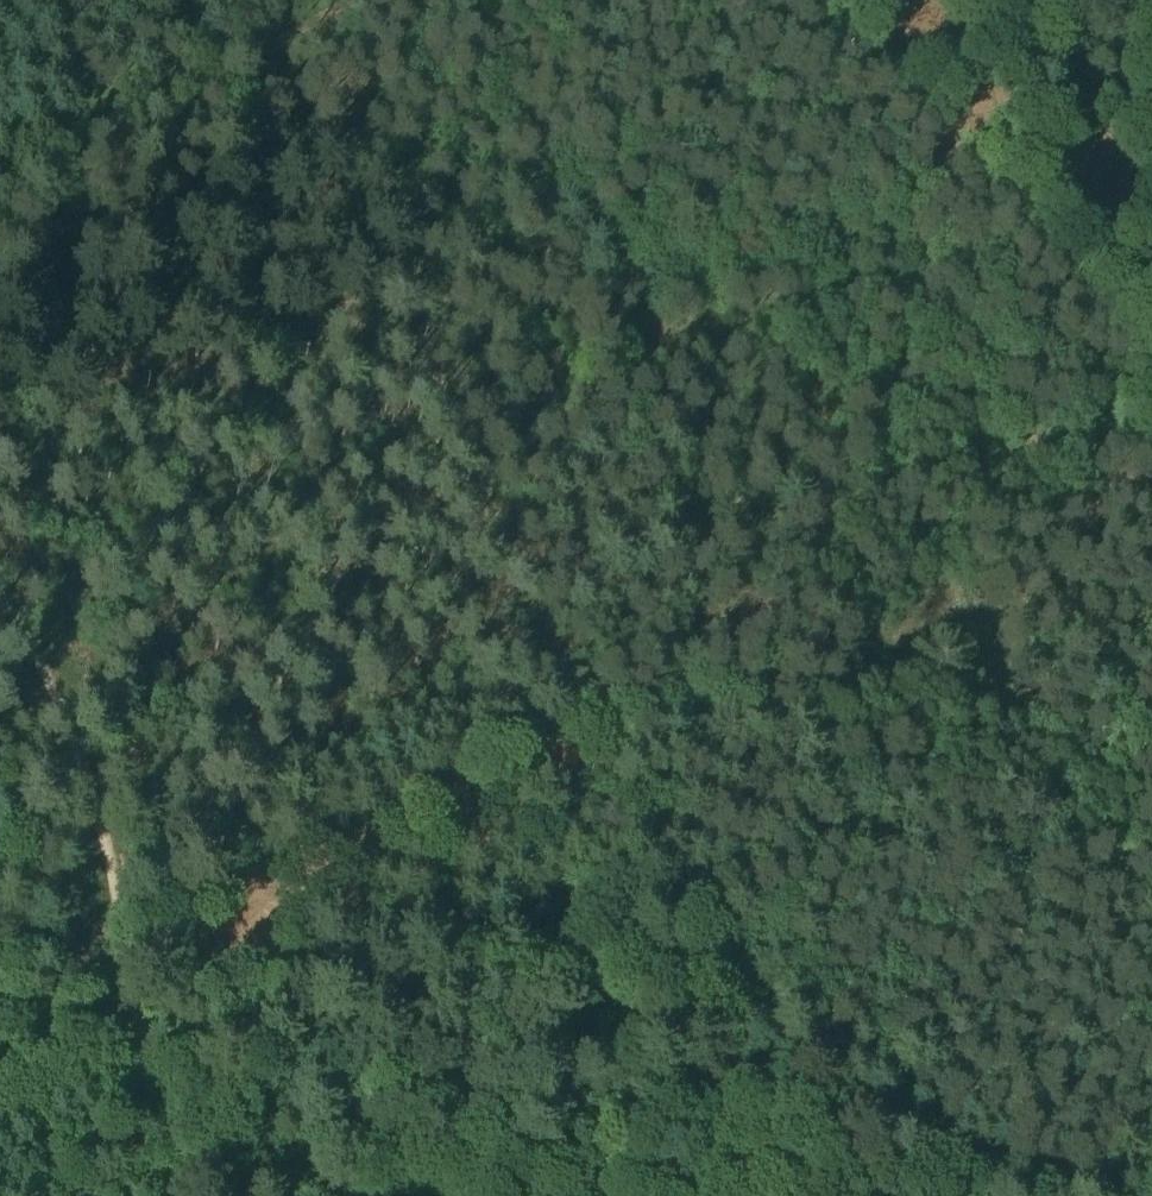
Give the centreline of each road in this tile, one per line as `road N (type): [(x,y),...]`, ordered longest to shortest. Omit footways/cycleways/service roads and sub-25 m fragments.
road 1 (track): [(0,593),(41,668),(94,803),(135,1018),(180,1195)]
road 2 (track): [(814,0),(932,104),(1151,341)]
road 3 (track): [(351,0),(0,203)]

